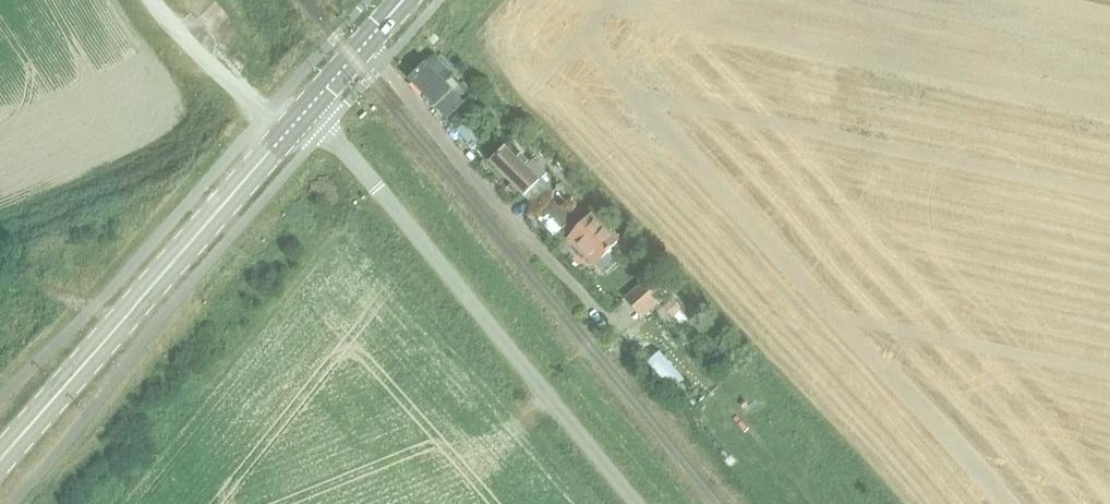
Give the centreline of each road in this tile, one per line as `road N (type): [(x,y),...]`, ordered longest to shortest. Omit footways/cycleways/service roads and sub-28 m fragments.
road 1 (unclassified): [(633,503),(377,188),(304,113)]
road 2 (secondary): [(0,459),(304,113)]
road 3 (residential): [(362,48),(600,314)]

